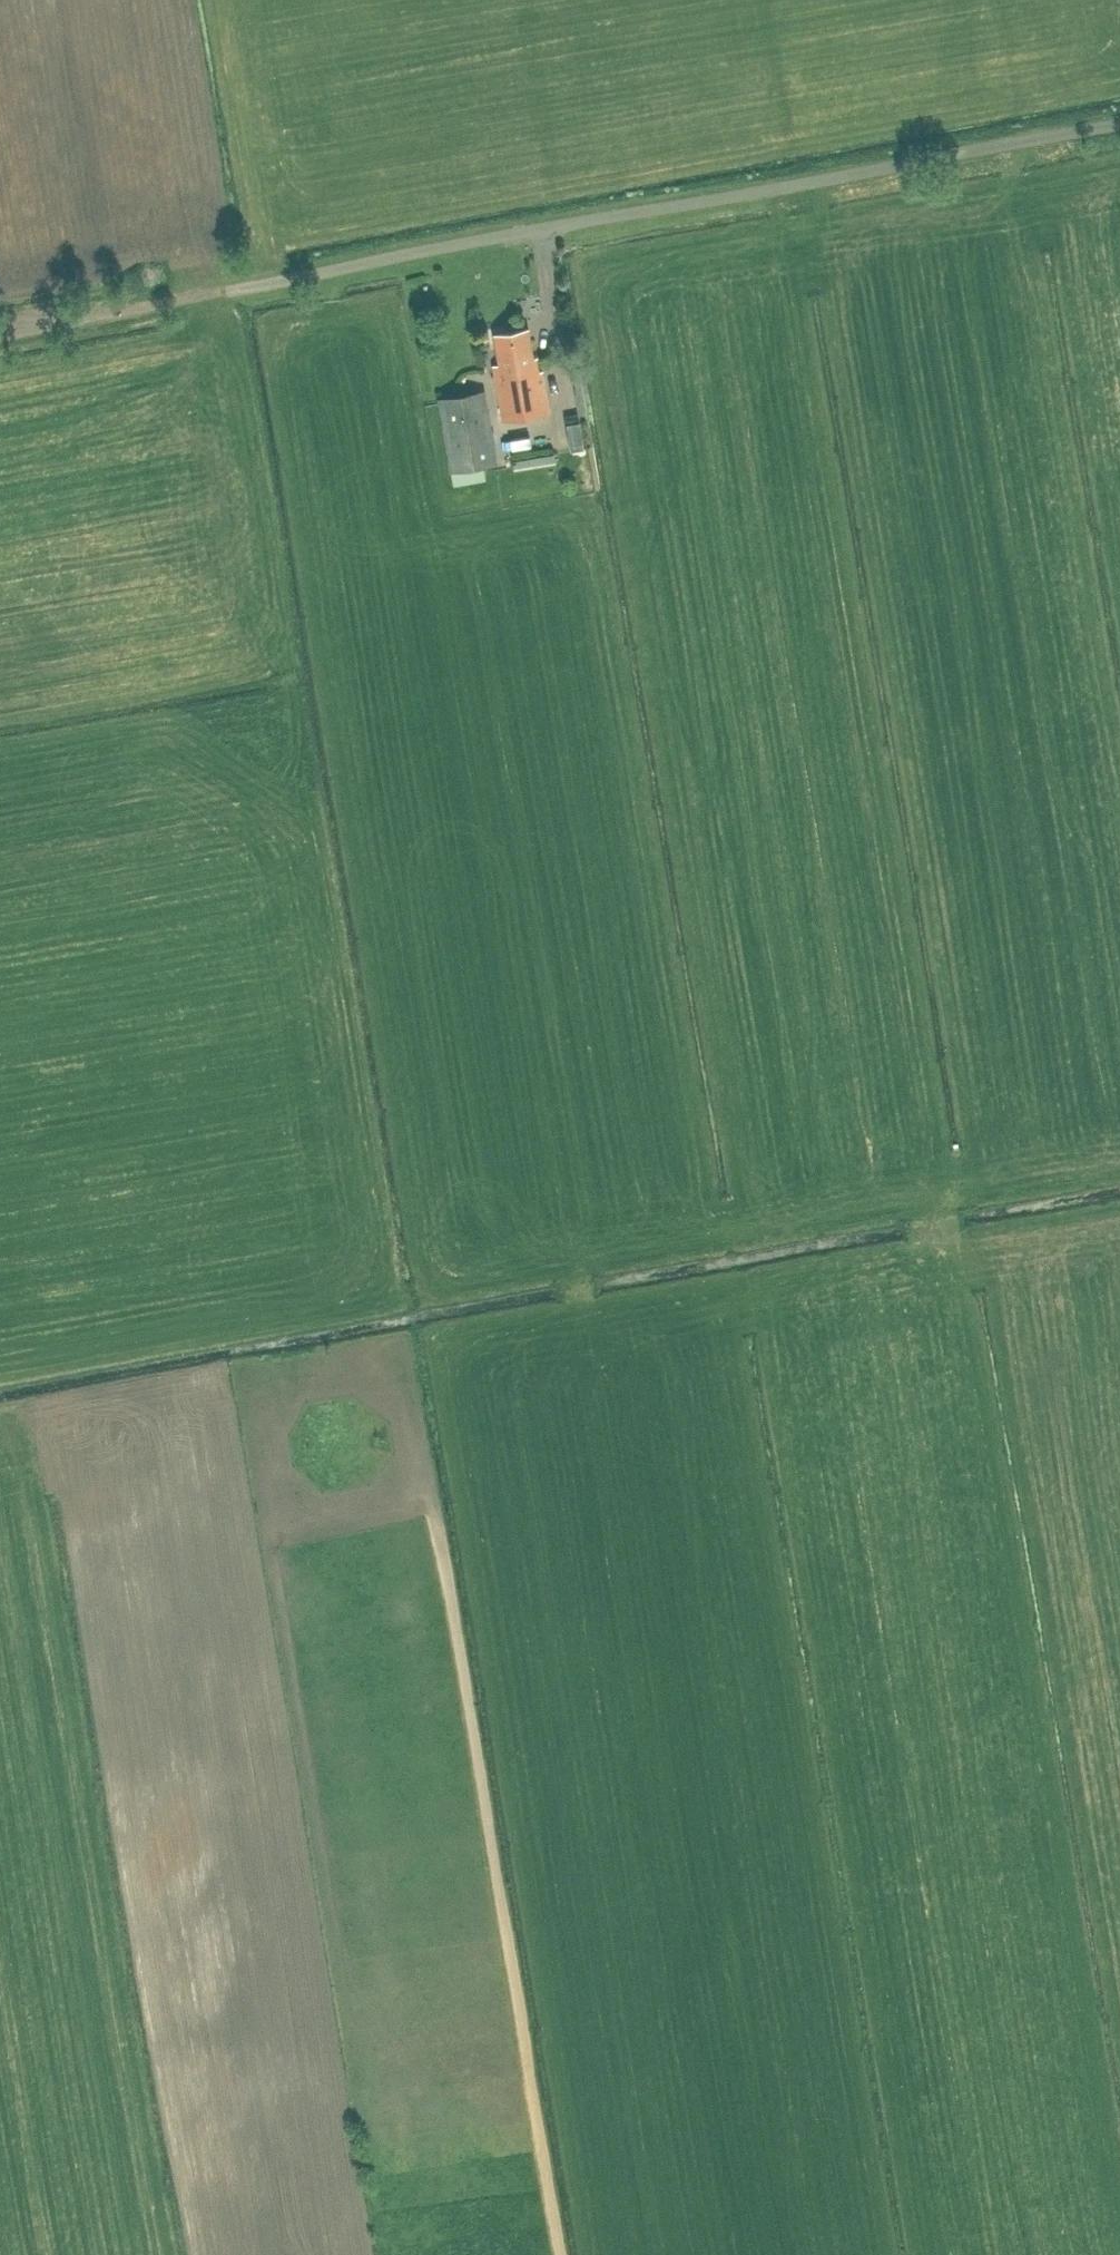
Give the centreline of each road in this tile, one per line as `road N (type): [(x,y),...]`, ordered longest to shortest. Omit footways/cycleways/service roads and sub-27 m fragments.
road 1 (unclassified): [(226,289),(1119,124)]
road 2 (track): [(0,331),(226,289)]

